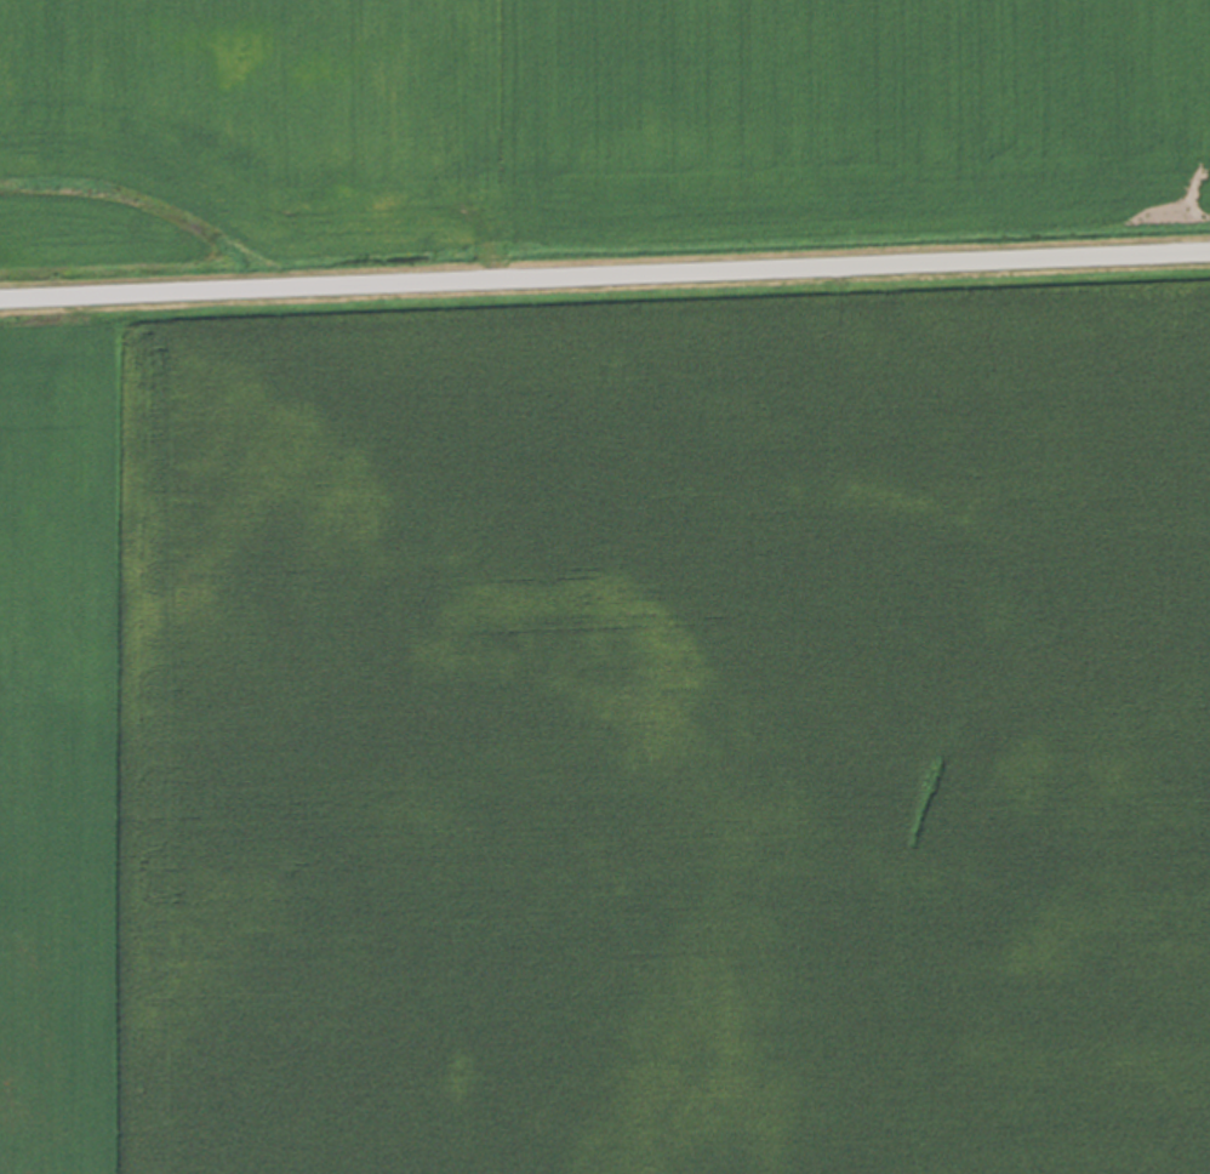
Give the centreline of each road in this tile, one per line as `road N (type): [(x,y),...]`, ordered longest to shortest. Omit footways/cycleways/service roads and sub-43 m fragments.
road 1 (residential): [(0,300),(1209,254)]

